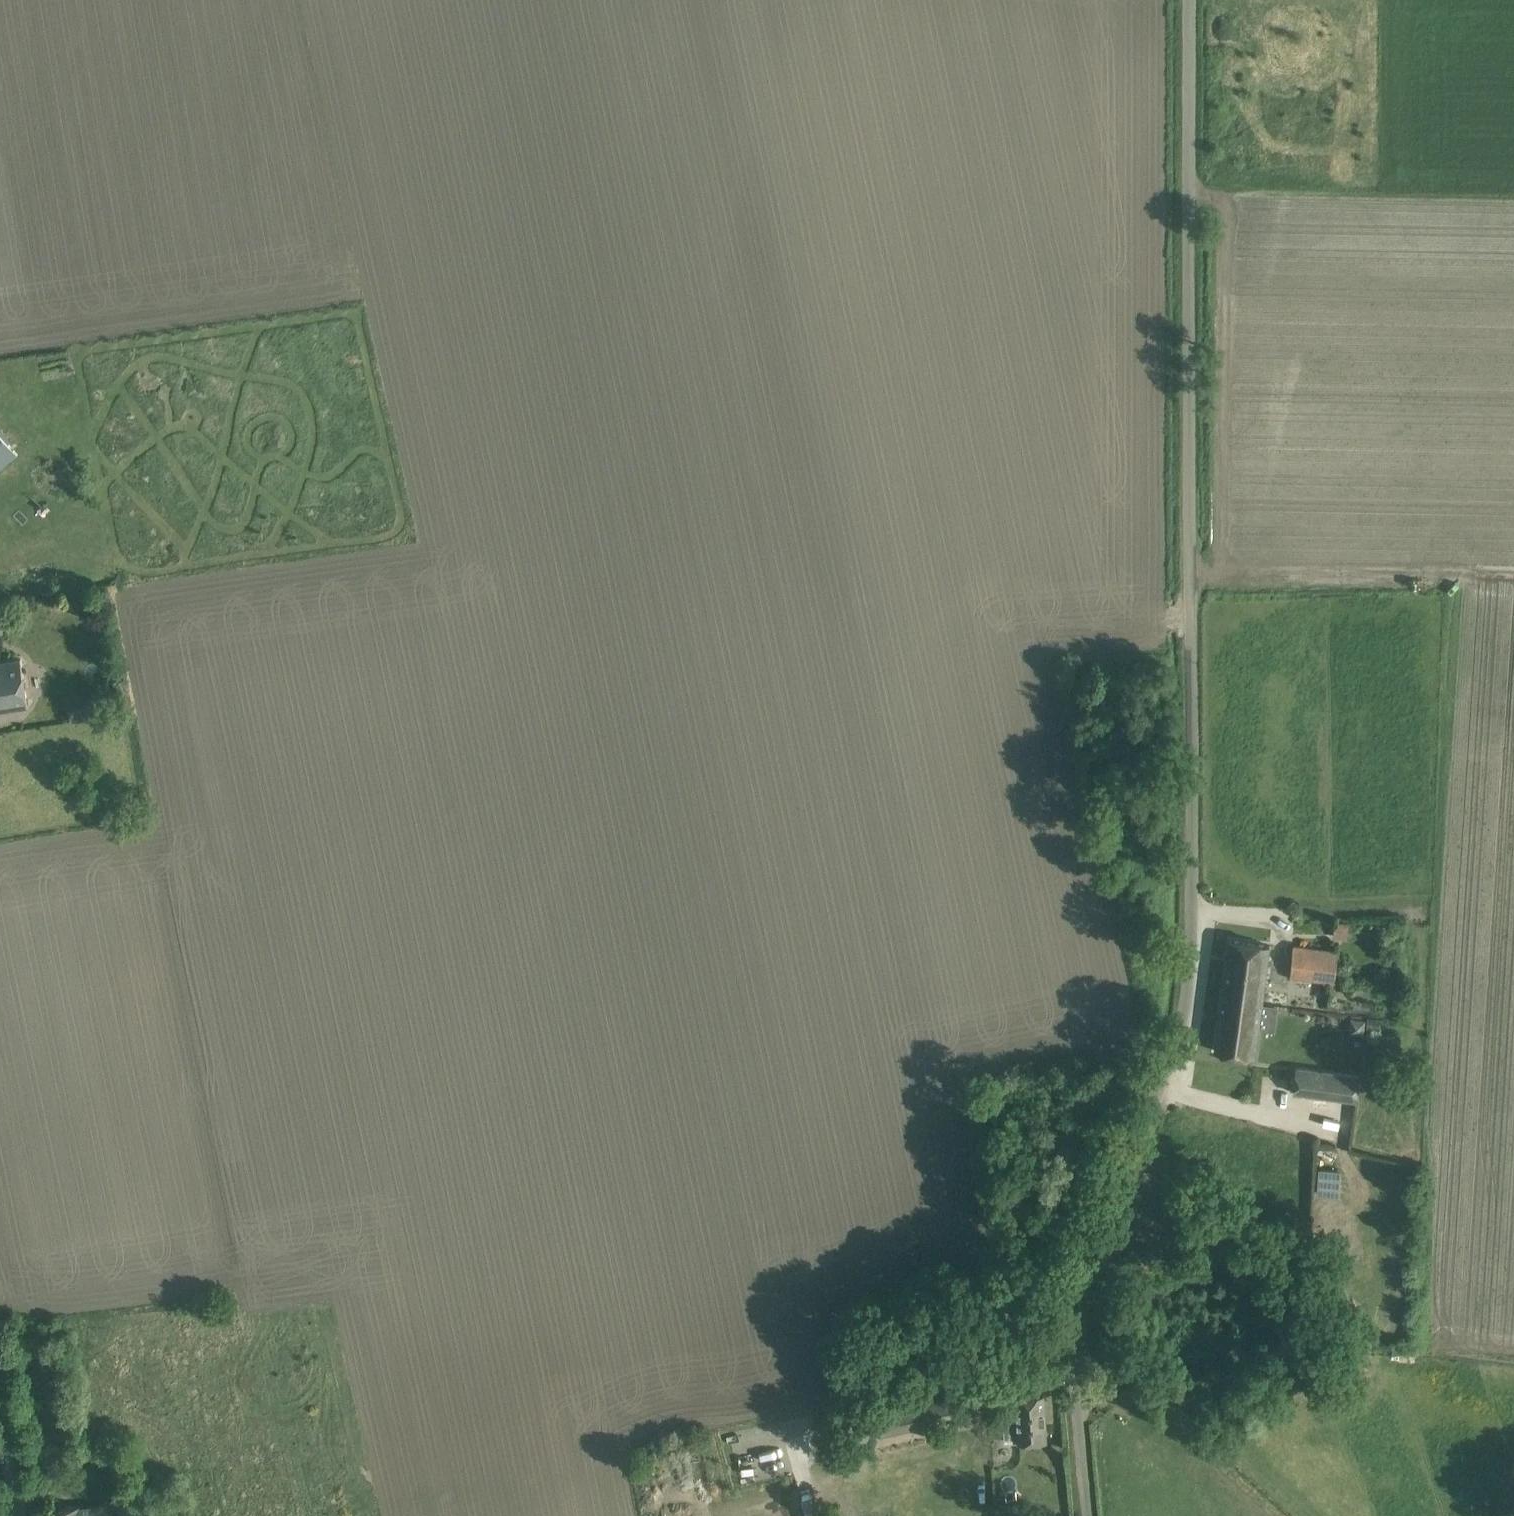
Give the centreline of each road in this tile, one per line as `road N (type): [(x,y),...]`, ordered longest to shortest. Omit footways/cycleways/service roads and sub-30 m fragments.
road 1 (unclassified): [(1089,1515),(1075,1301),(1095,1226),(1168,1068),(1191,951),(1191,0)]

